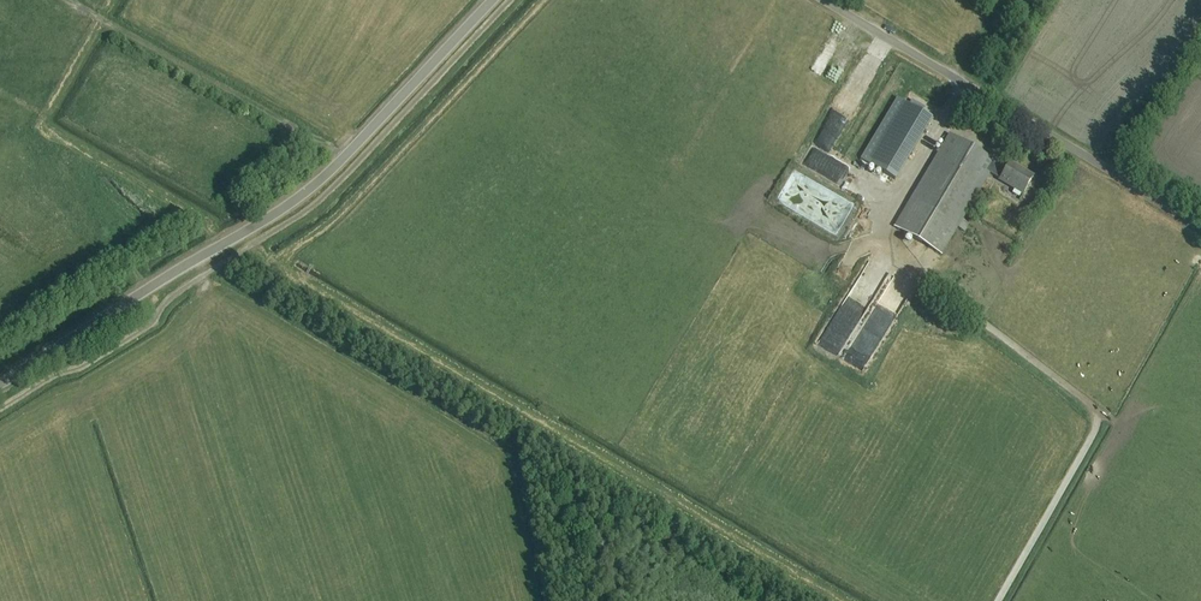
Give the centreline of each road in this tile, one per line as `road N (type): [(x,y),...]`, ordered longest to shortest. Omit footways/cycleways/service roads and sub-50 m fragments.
road 1 (unclassified): [(0,384),(316,184),(492,0)]
road 2 (unclassified): [(1200,225),(824,0)]
road 3 (track): [(924,278),(1097,414),(1095,431),(998,600)]
road 4 (track): [(346,156),(68,0)]

